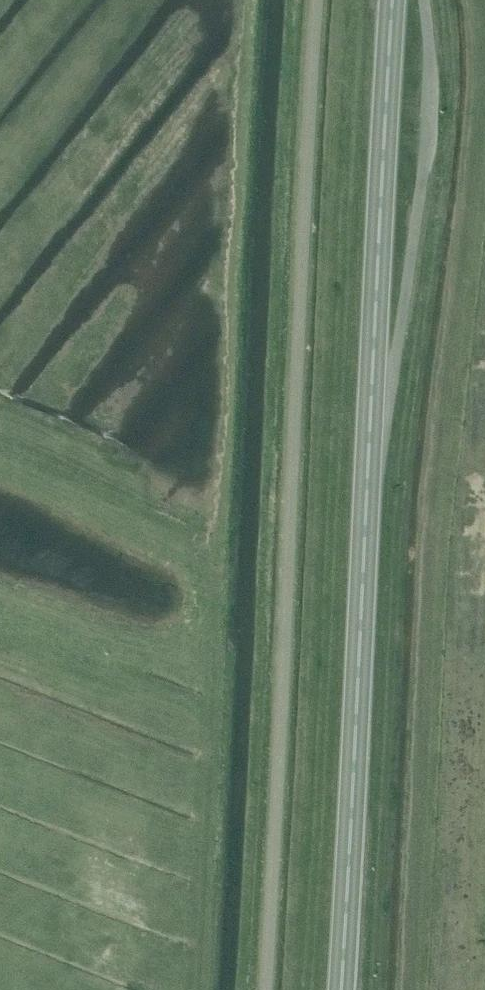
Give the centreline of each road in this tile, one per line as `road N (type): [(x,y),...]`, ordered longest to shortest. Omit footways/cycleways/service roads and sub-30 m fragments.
road 1 (unclassified): [(261,989),(317,0)]
road 2 (trunk): [(341,989),(390,0)]

